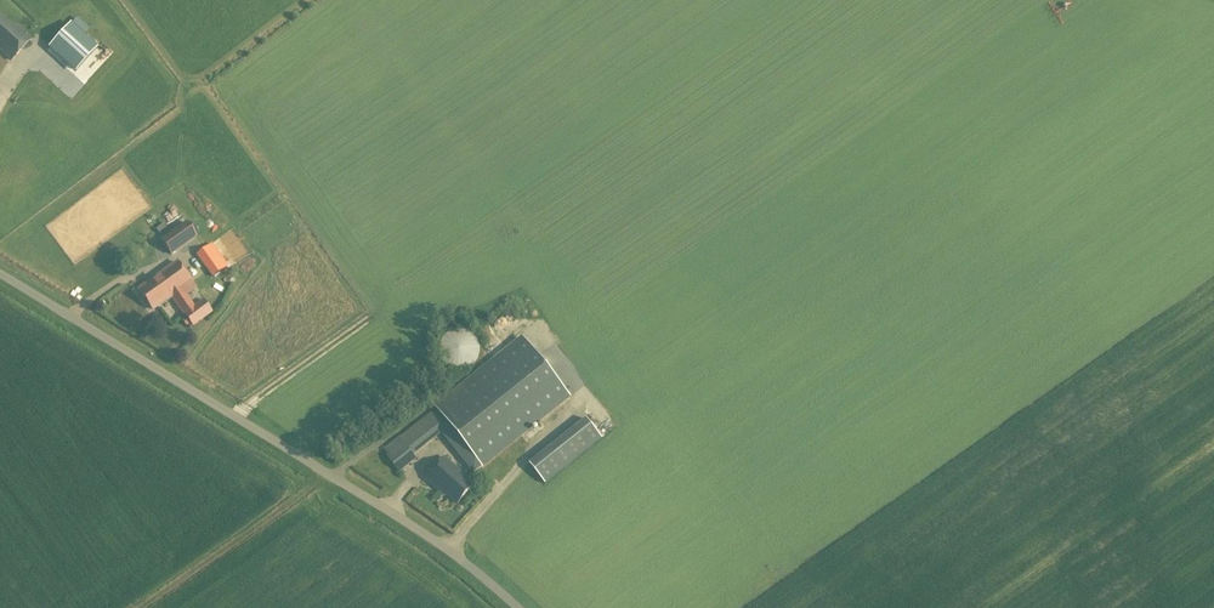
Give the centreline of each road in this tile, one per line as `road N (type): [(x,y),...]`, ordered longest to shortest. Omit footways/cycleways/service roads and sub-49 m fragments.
road 1 (unclassified): [(521,607),(450,546),(0,273)]

